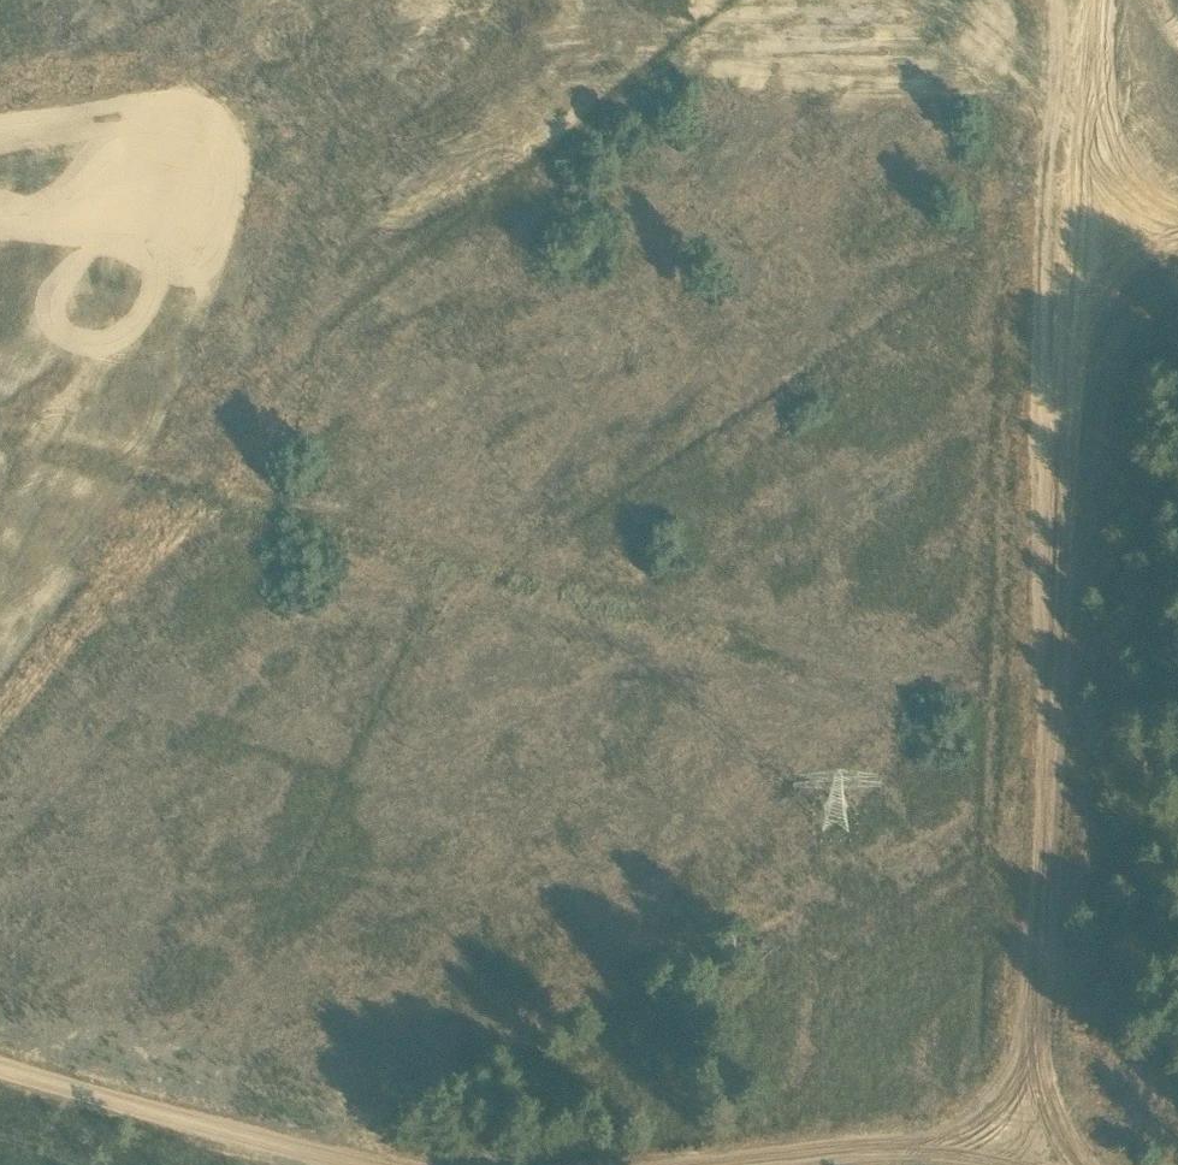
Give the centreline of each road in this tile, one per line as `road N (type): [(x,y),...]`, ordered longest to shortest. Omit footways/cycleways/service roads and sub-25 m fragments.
road 1 (track): [(1097,0),(1033,1161),(1041,1164)]
road 2 (track): [(0,1063),(326,1164)]
road 3 (track): [(758,1164),(949,1145),(1033,1164)]

